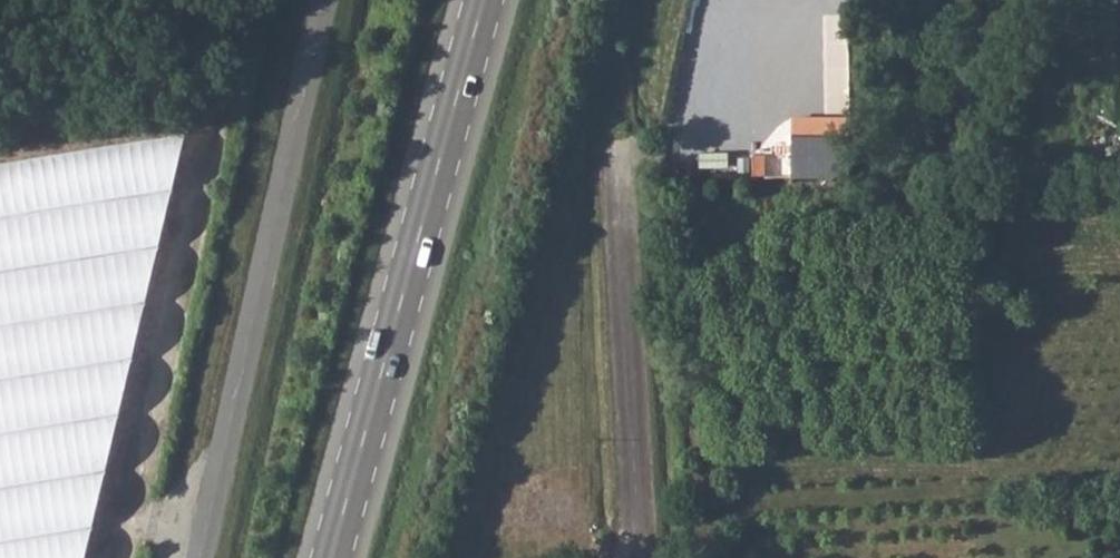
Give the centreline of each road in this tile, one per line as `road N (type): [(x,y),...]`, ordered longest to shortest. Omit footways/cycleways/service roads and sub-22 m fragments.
road 1 (primary): [(337,557),(492,0)]
road 2 (unclassified): [(322,0),(201,557)]
road 3 (unclassified): [(640,557),(616,160)]

